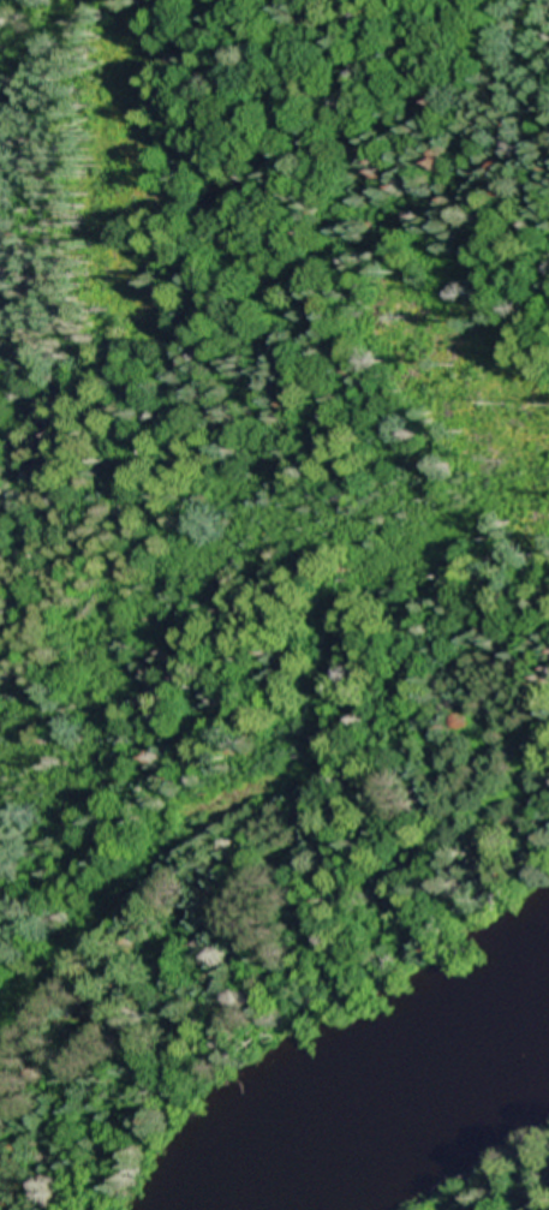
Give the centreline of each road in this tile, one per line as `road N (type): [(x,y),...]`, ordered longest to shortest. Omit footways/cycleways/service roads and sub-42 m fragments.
road 1 (residential): [(0,1033),(107,911),(191,835),(348,807)]

